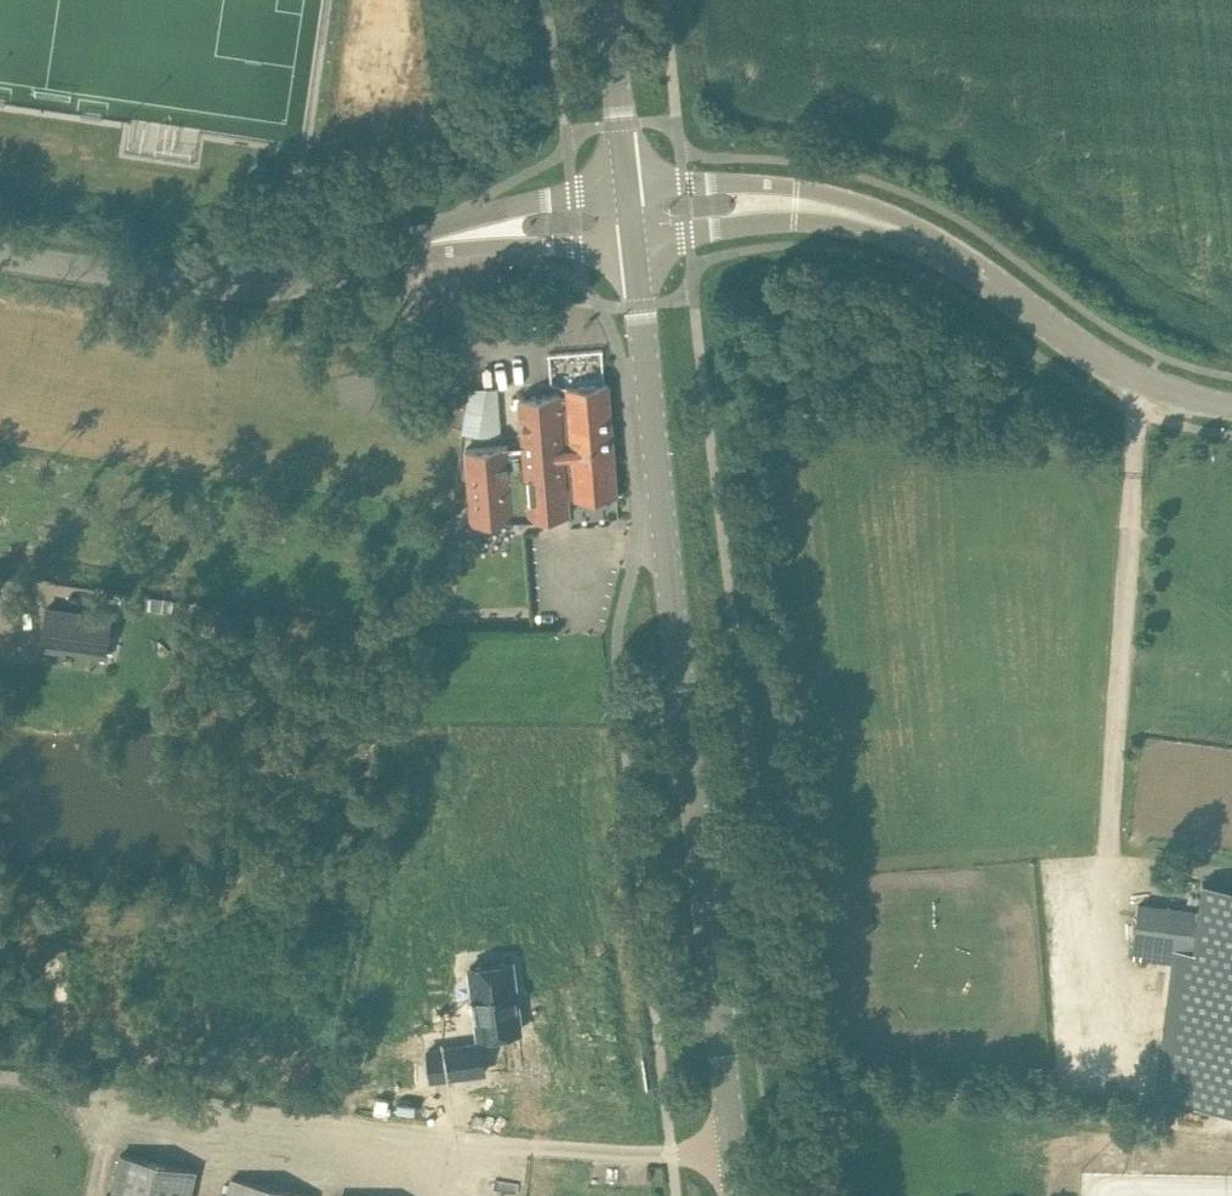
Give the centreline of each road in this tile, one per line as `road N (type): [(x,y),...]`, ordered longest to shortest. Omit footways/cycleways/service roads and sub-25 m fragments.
road 1 (tertiary): [(734,1152),(633,238)]
road 2 (unclassified): [(734,1152),(672,1157),(487,1143),(0,1077)]
road 3 (tertiary): [(989,278),(936,236),(825,191),(684,183),(628,188)]
road 4 (tertiary): [(633,238),(821,221),(877,233),(989,278)]
road 5 (unclassified): [(341,270),(216,287),(0,255)]
road 6 (unclassified): [(628,188),(465,216),(341,270)]
road 7 (unclassified): [(341,270),(425,253),(633,238)]
road 8 (tertiary): [(1231,406),(1148,383),(1078,345),(989,278)]
road 9 (tertiary): [(628,188),(607,0)]

